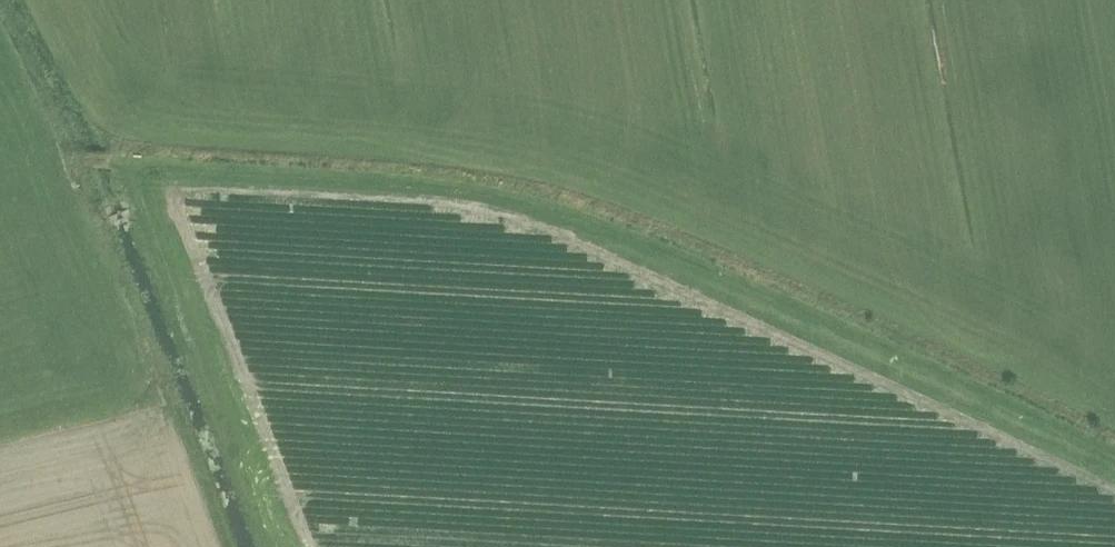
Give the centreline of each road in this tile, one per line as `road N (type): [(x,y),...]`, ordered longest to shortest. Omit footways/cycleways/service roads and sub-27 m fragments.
road 1 (track): [(1114,450),(637,236),(474,187),(83,162)]

